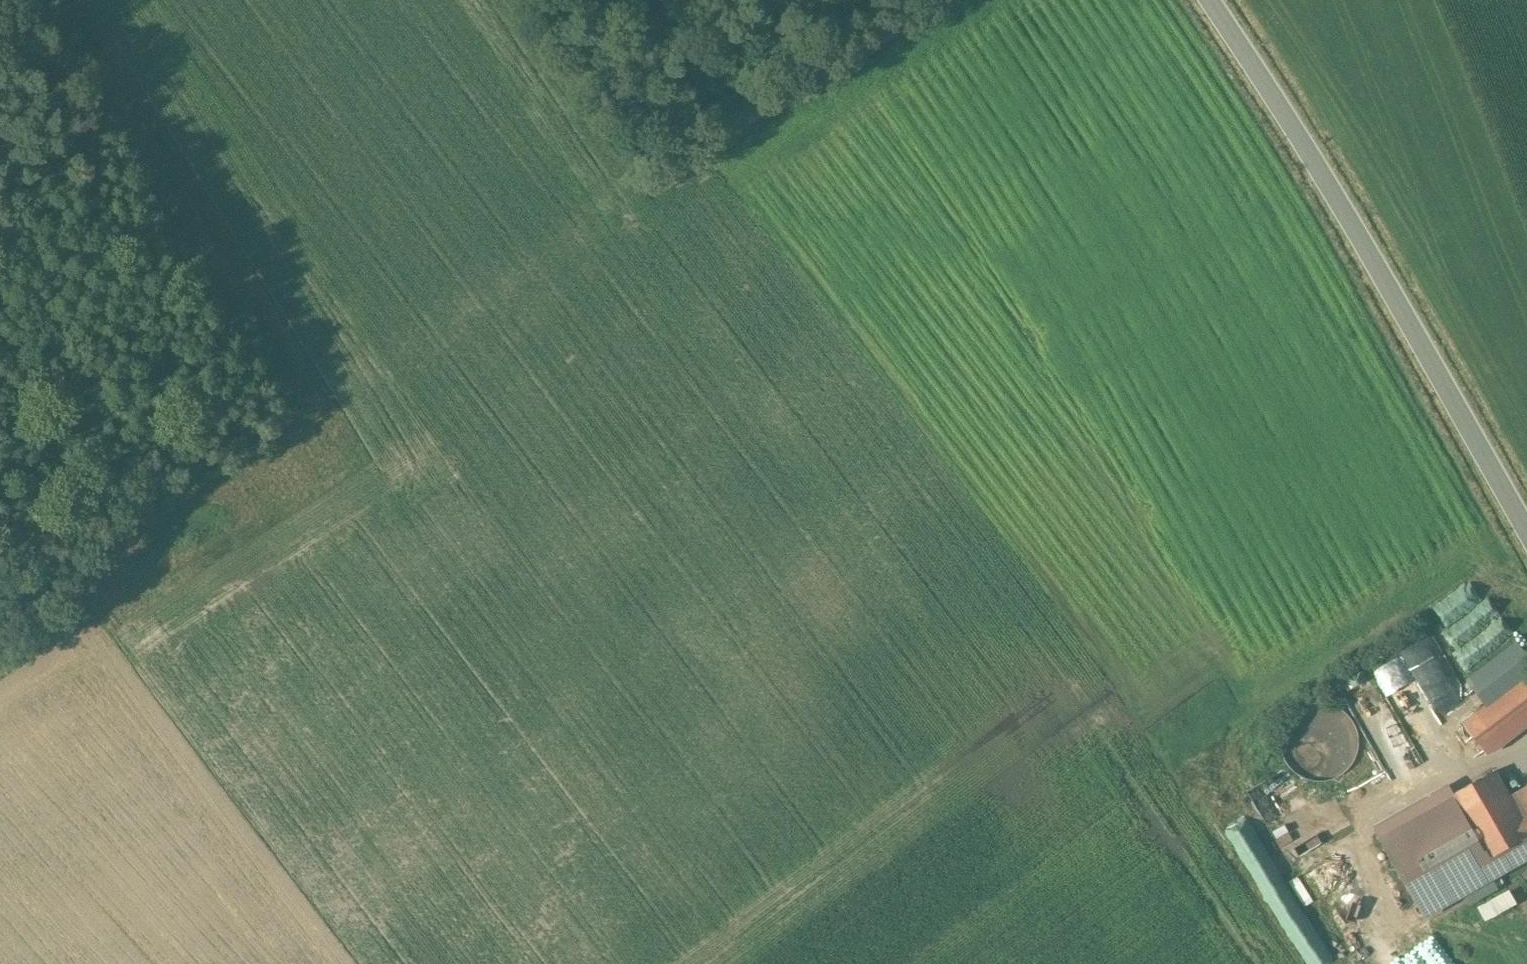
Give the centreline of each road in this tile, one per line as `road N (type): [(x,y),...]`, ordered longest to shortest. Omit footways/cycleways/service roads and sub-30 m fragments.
road 1 (tertiary): [(1526,526),(1327,178),(1211,0)]
road 2 (track): [(932,0),(642,186)]

